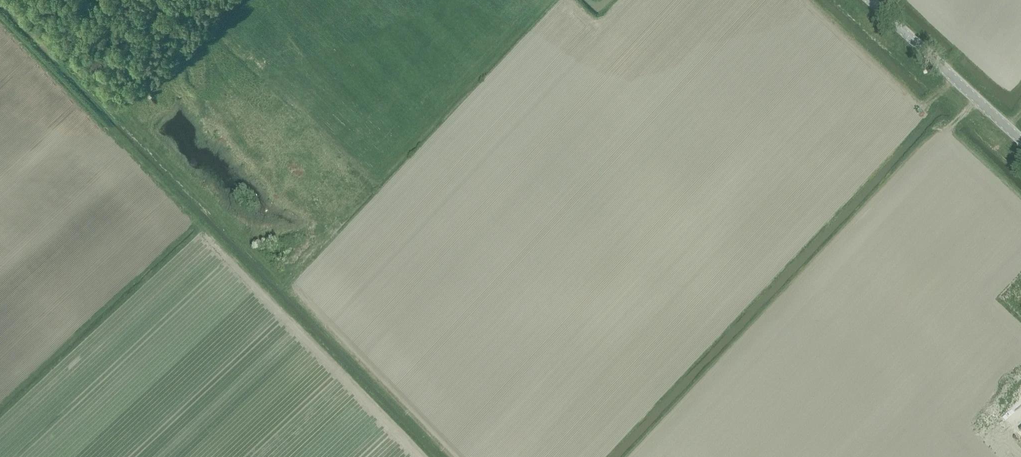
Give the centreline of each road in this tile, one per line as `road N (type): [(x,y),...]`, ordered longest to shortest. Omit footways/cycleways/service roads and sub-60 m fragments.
road 1 (unclassified): [(1020,140),(869,0)]

